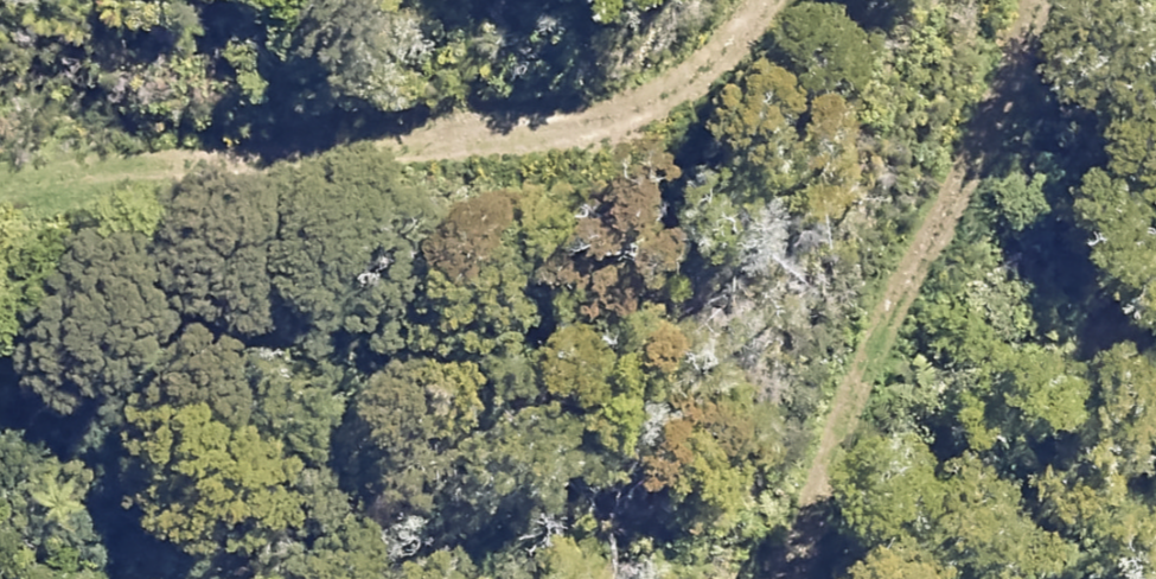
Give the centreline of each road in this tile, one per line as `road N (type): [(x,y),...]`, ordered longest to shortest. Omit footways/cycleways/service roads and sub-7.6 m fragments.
road 1 (track): [(0,164),(648,171),(741,0)]
road 2 (track): [(1000,0),(947,75),(454,578)]

